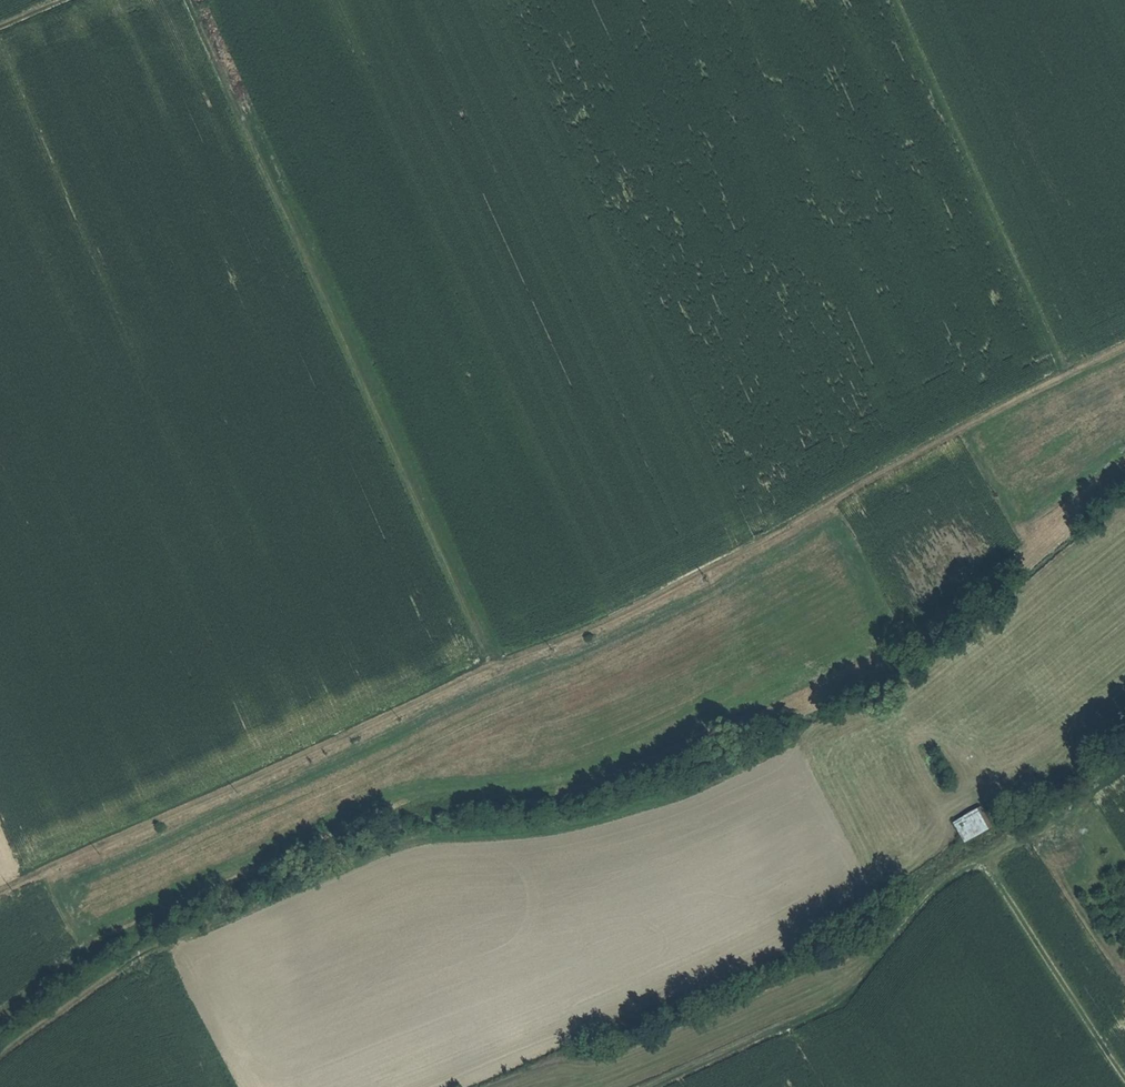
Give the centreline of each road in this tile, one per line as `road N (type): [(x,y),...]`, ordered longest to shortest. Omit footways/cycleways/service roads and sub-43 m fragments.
road 1 (track): [(1124,355),(946,436),(593,634),(21,879)]
road 2 (track): [(492,673),(182,0)]
road 3 (track): [(1124,1082),(978,864),(931,892),(838,1002),(651,1086)]
road 4 (track): [(1065,384),(893,0)]

